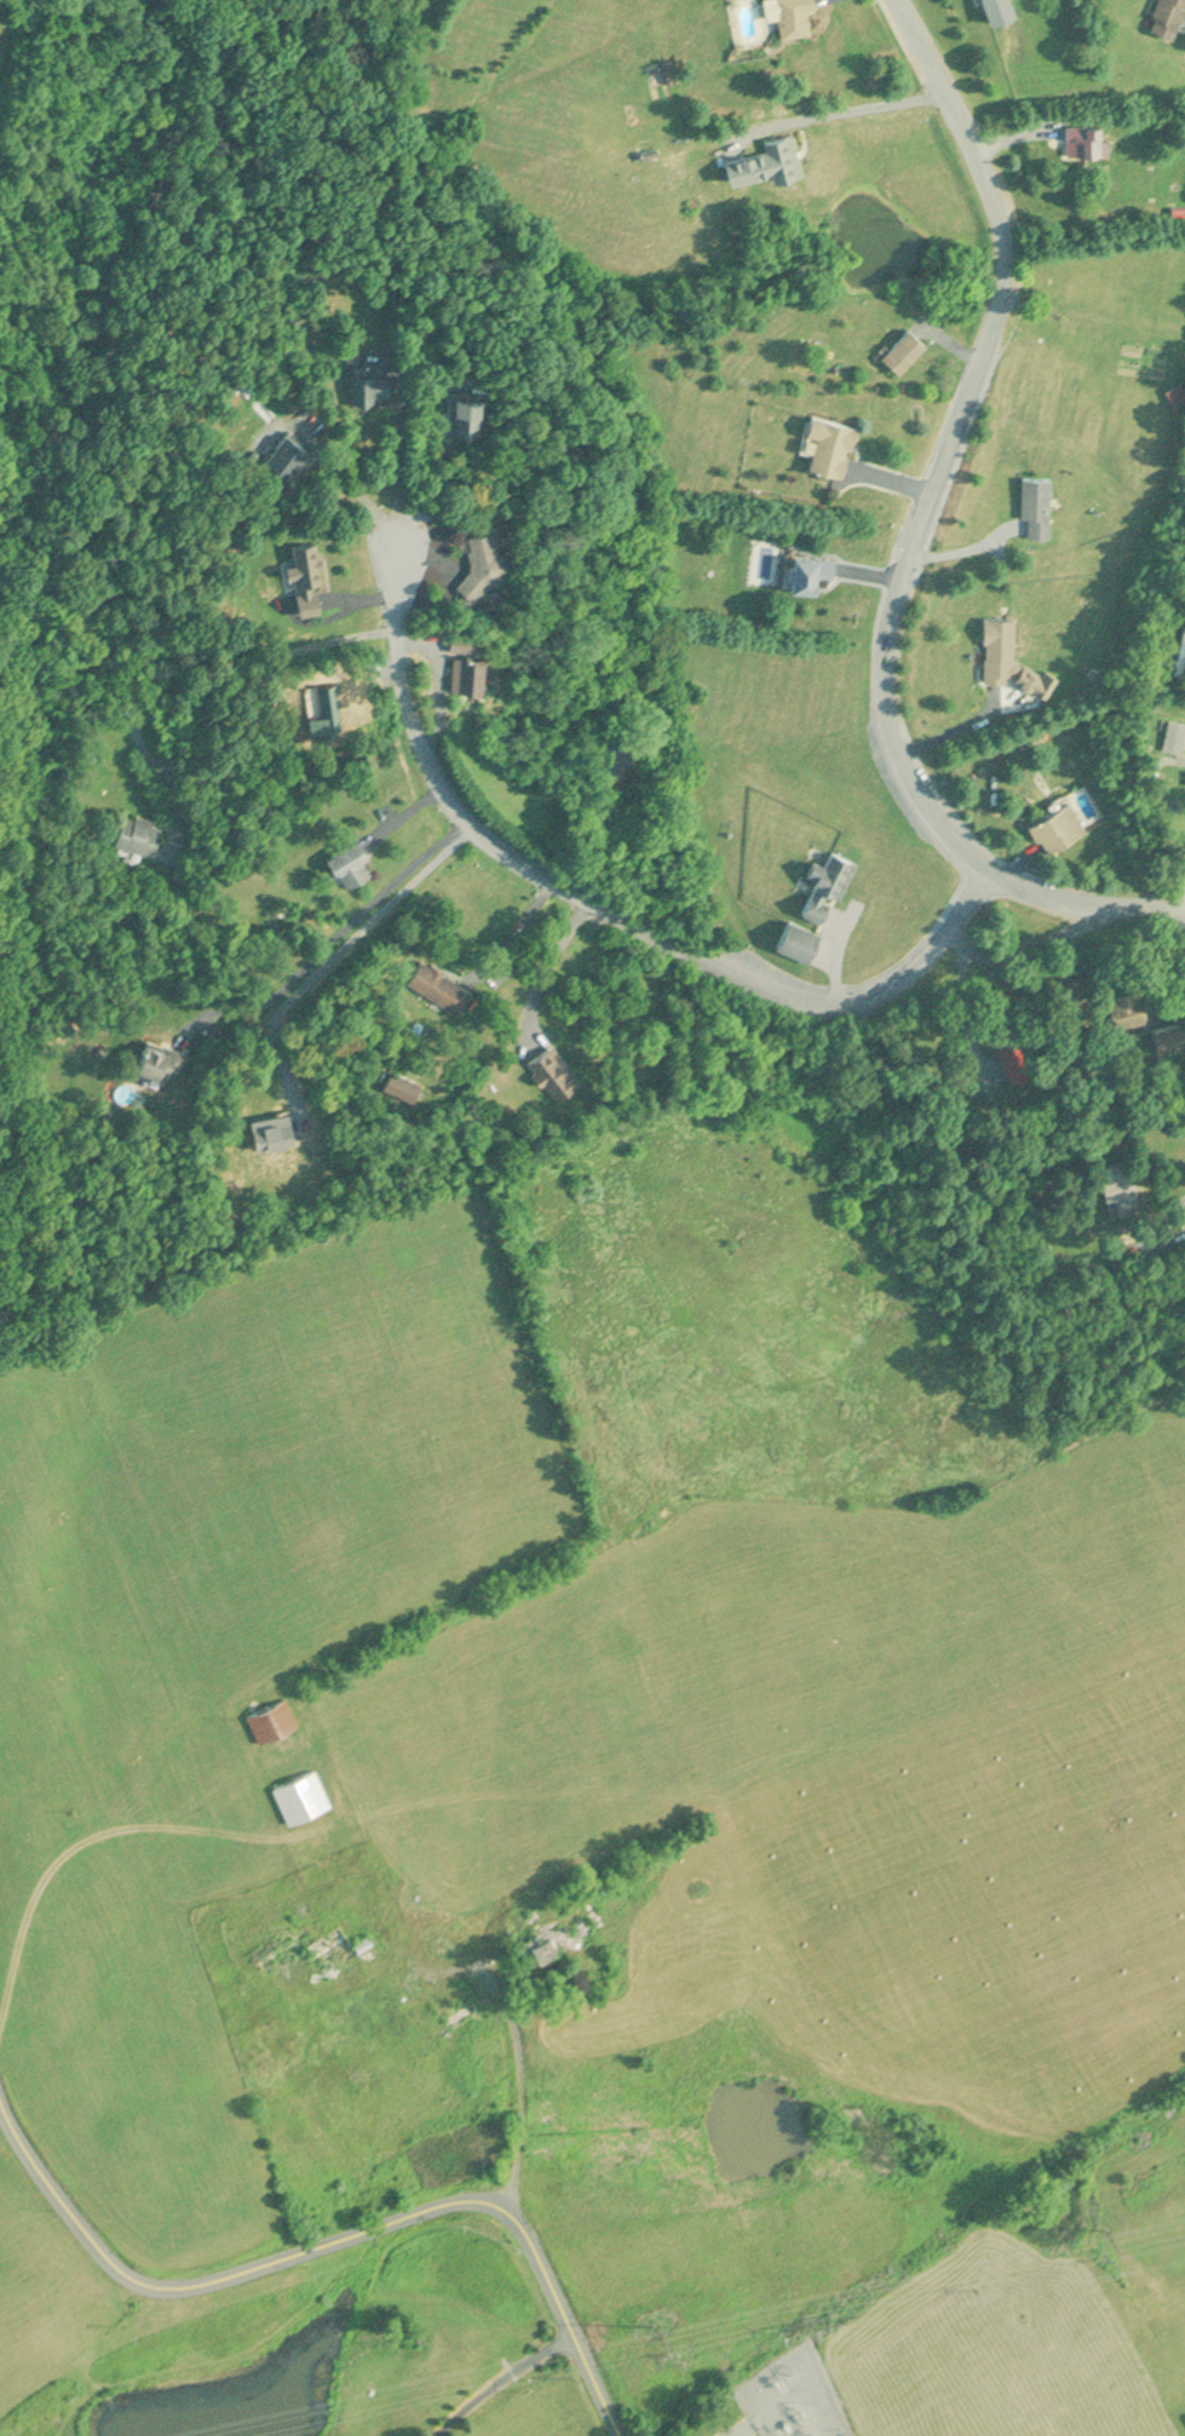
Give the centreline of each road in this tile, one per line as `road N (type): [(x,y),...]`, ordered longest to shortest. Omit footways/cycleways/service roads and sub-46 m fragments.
road 1 (residential): [(1184,901),(1111,906),(983,874),(909,779),(881,684),(890,626),(1002,306),(1007,263),(996,212),(894,0)]
road 2 (residential): [(983,874),(924,964),(853,1000),(767,991),(477,835),(430,770),(398,658),(396,559)]
road 3 (residential): [(0,2104),(80,2227),(133,2282),(211,2282),(433,2208),(468,2202),(501,2211),(535,2248),(550,2296),(621,2435)]

